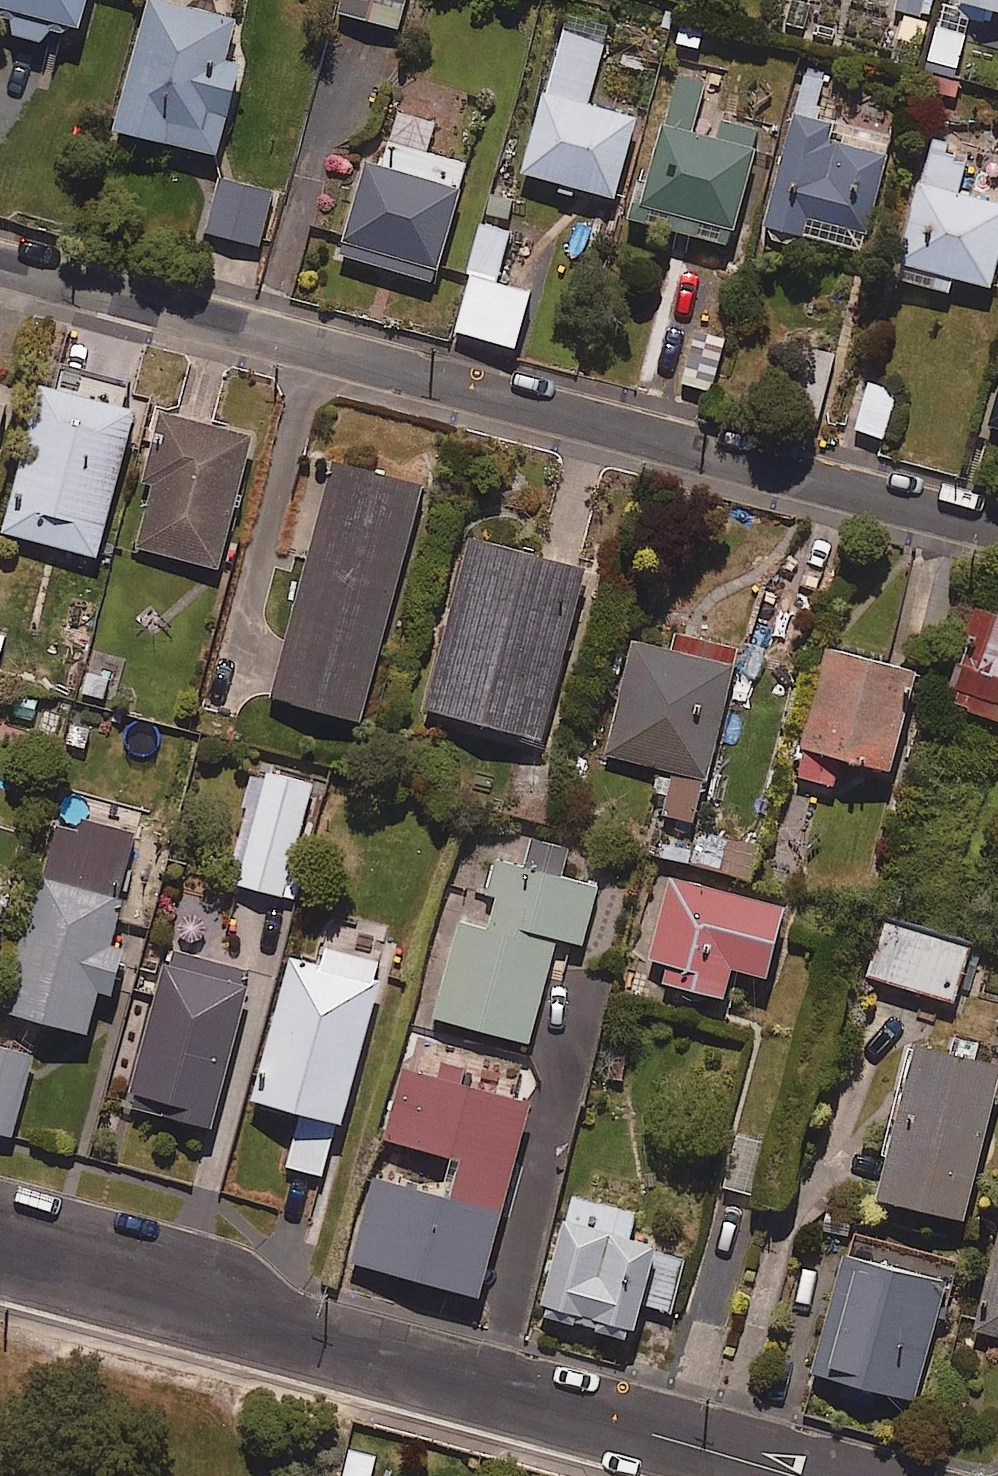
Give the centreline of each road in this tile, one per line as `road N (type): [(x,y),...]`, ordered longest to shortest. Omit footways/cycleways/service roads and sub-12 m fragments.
road 1 (residential): [(0,267),(997,530)]
road 2 (residential): [(0,1260),(777,1475)]

